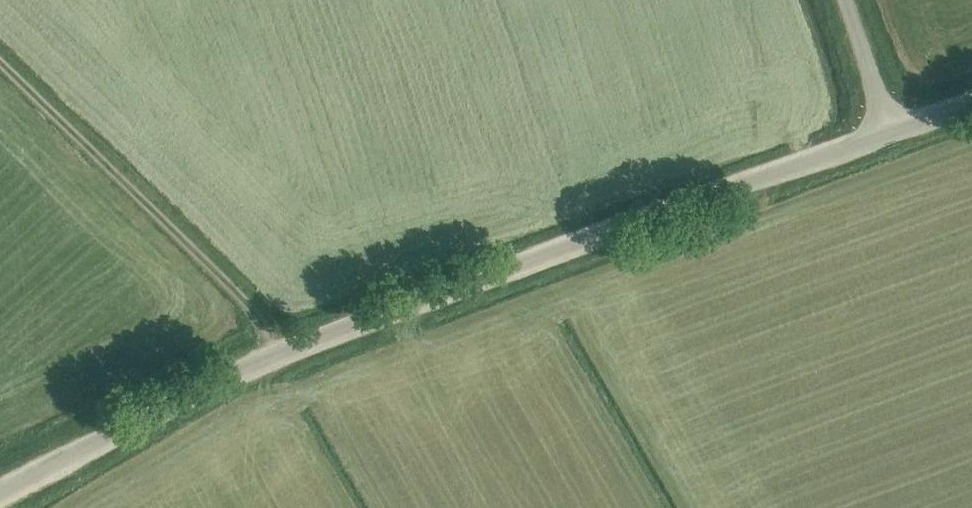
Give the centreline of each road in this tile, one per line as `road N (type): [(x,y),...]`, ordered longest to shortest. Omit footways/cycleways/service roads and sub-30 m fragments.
road 1 (unclassified): [(0,490),(214,375),(895,137)]
road 2 (track): [(284,348),(0,62)]
road 3 (unclassified): [(895,137),(847,0)]

